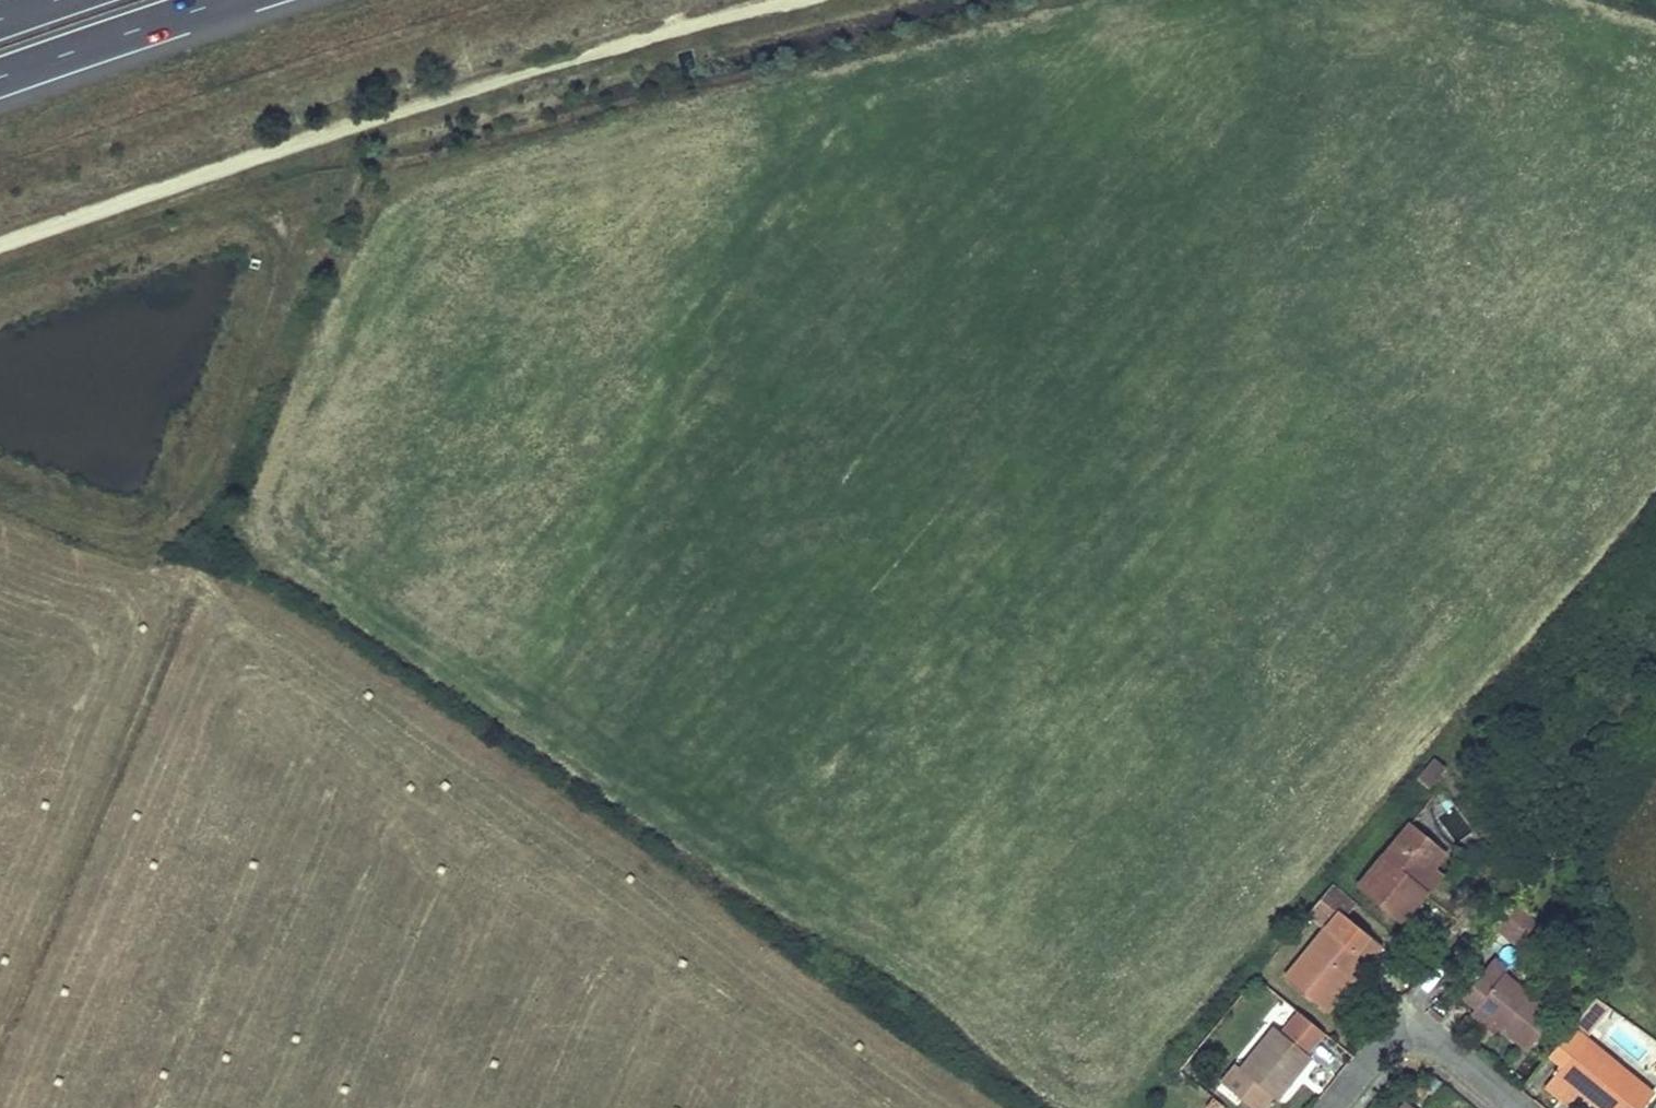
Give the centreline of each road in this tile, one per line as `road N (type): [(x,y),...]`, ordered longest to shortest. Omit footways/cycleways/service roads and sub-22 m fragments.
road 1 (trunk): [(0,76),(227,0)]
road 2 (residential): [(1331,1107),(1380,1056),(1427,1047),(1518,1107)]

